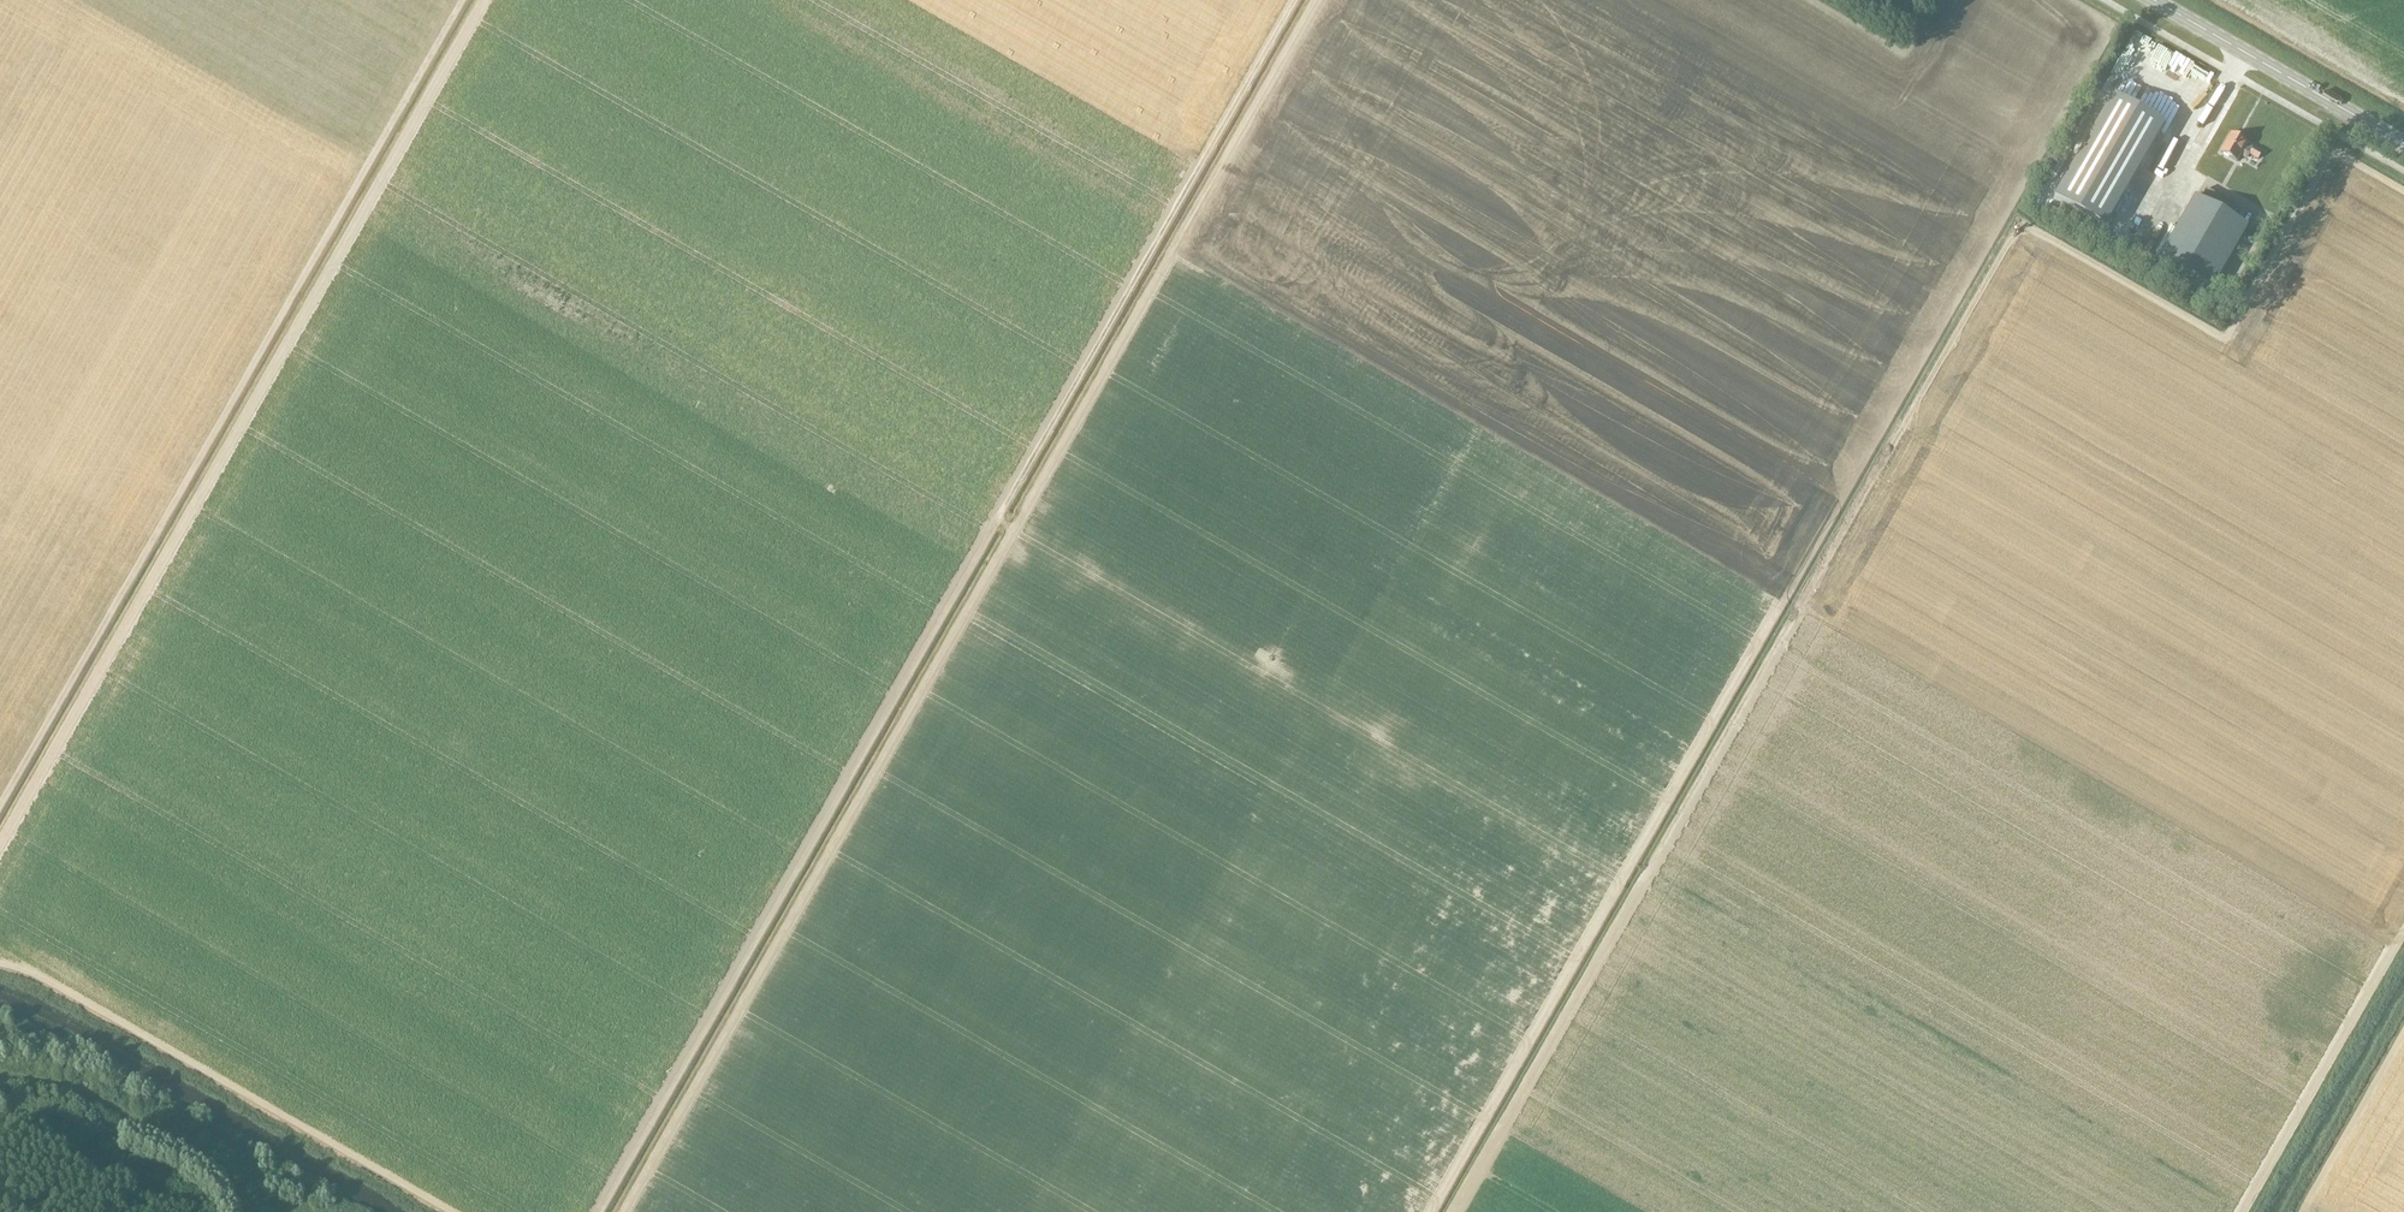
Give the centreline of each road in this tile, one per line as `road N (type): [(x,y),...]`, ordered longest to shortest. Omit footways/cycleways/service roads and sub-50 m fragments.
road 1 (track): [(2403,933),(2244,1211)]
road 2 (track): [(262,1211),(189,1146),(67,1086),(0,1072)]
road 3 (primary): [(2403,143),(2154,0)]

